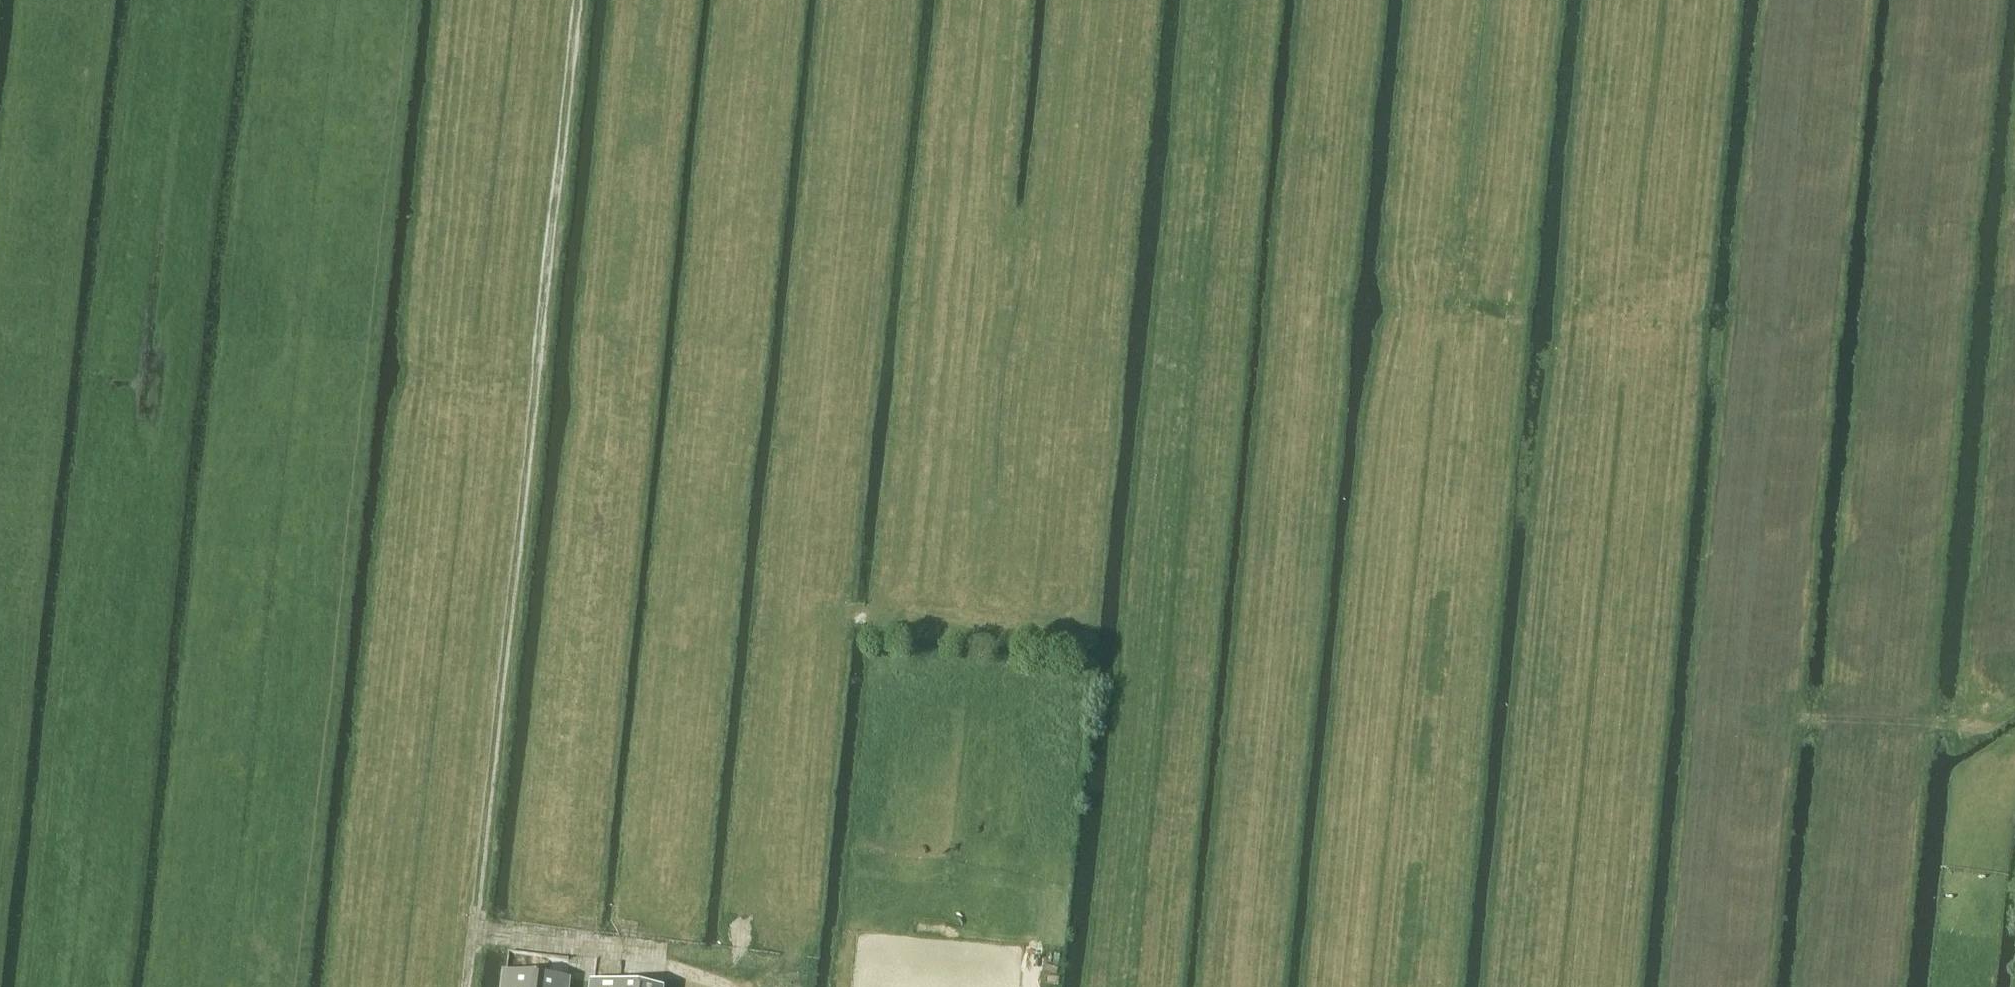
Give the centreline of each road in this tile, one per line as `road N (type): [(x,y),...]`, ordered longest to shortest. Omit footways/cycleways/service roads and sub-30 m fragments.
road 1 (track): [(468,986),(578,0)]

